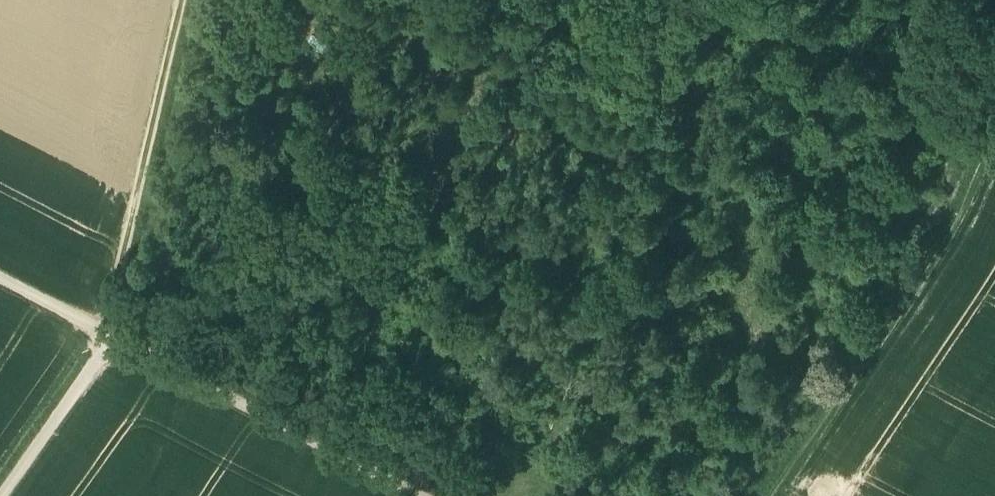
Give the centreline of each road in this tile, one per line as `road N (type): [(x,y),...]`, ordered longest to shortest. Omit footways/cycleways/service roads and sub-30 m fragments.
road 1 (track): [(111,338),(191,0)]
road 2 (track): [(409,495),(111,338)]
road 3 (track): [(111,338),(109,360),(12,495)]
road 4 (track): [(111,338),(0,279)]

